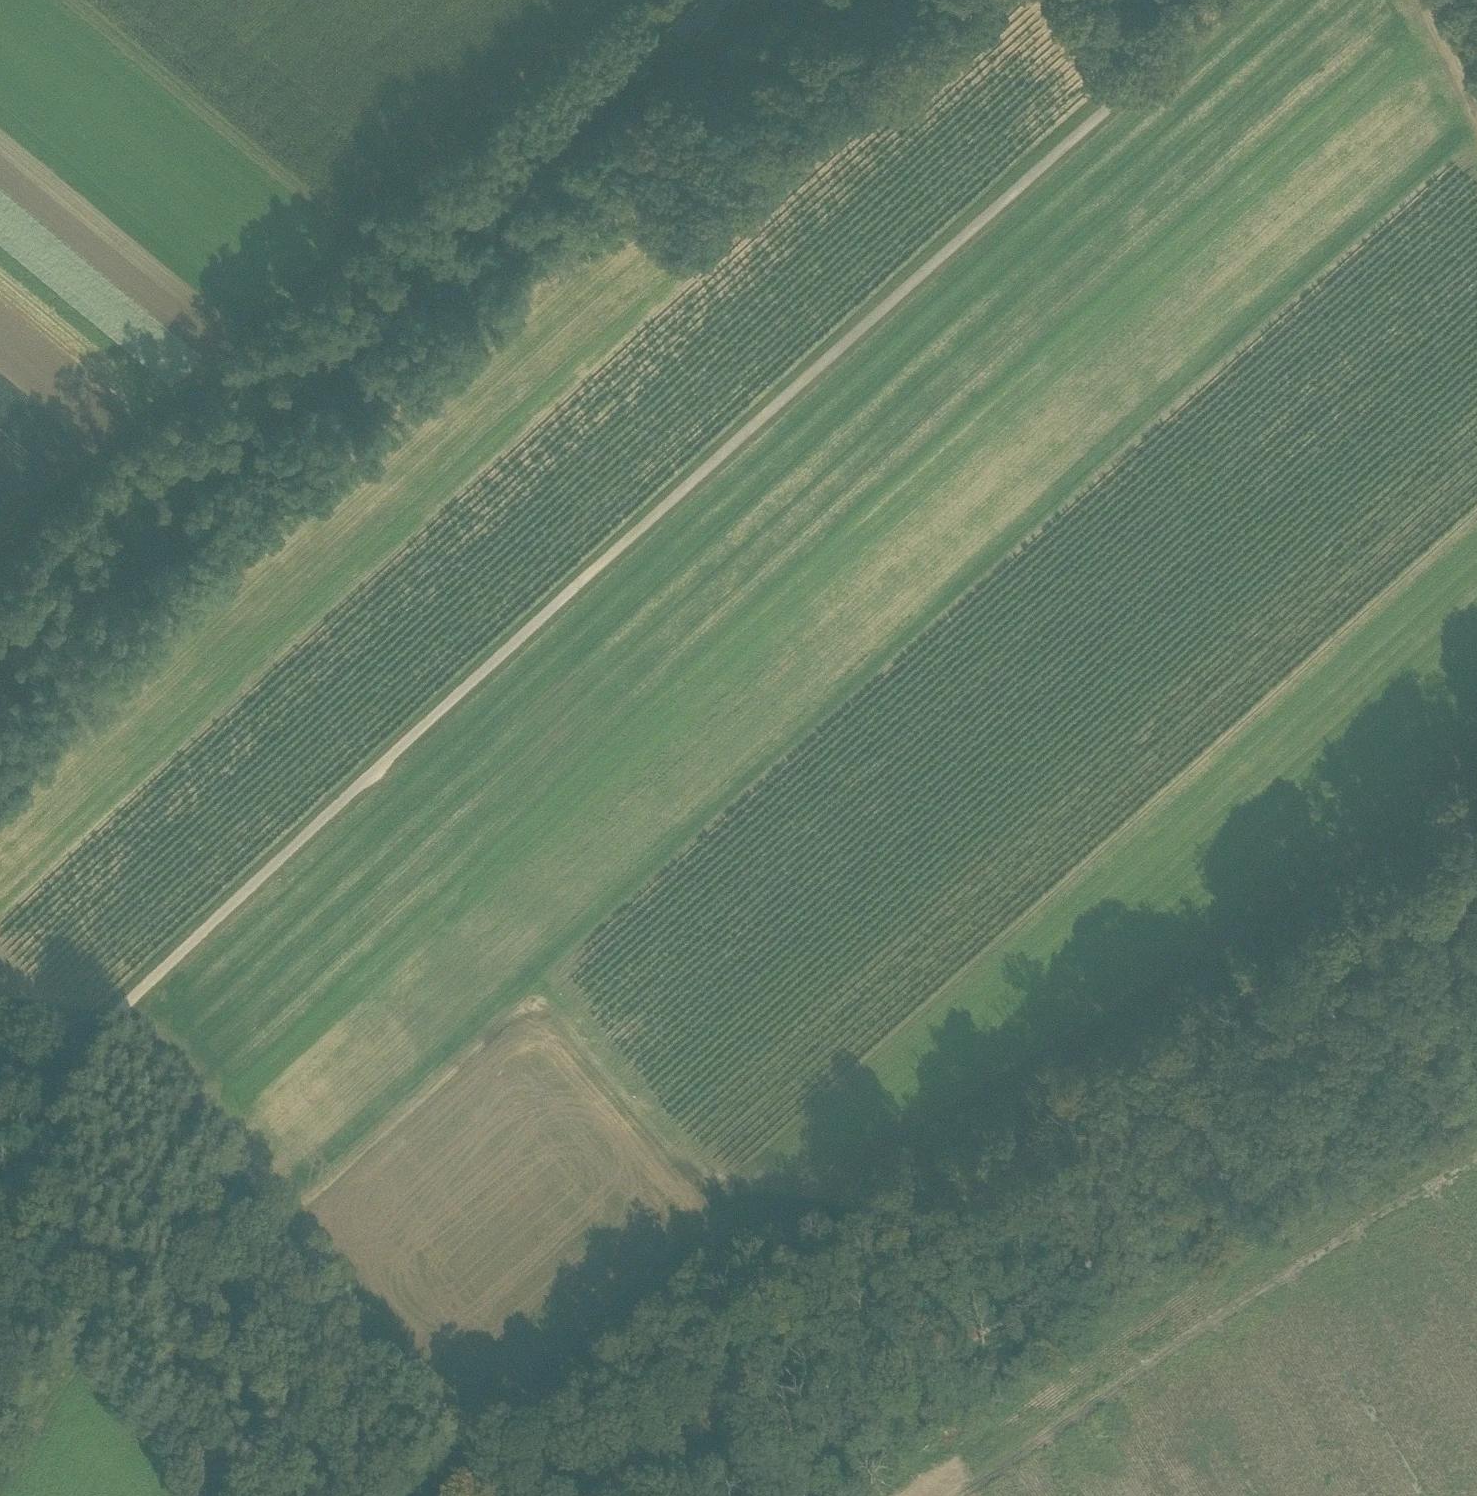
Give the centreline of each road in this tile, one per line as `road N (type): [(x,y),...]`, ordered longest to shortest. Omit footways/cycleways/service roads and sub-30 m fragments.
road 1 (track): [(1232,0),(877,305),(163,968)]
road 2 (track): [(616,0),(0,558)]
road 3 (track): [(108,1019),(483,1463),(471,1473)]
road 4 (track): [(368,229),(82,0)]
road 5 (unclassified): [(163,968),(103,1023),(0,1231)]

